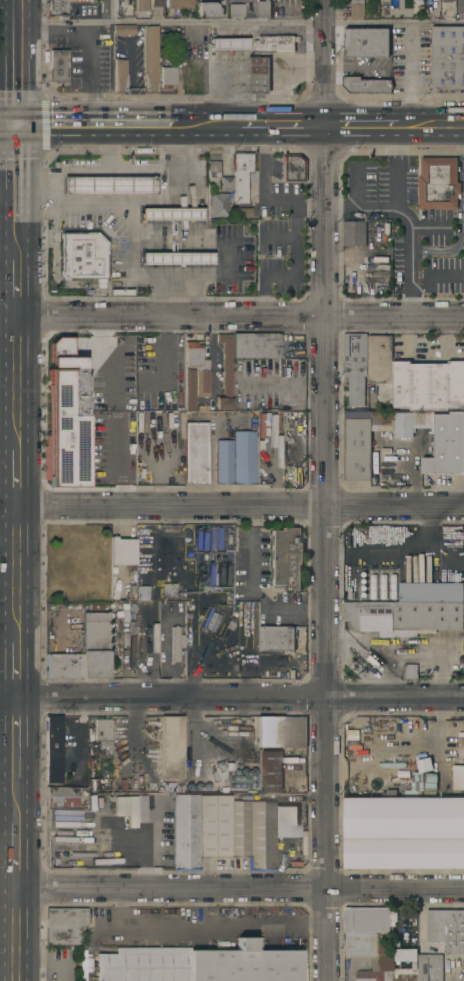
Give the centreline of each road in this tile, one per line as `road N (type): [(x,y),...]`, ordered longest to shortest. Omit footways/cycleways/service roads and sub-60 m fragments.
road 1 (residential): [(327,980),(326,125)]
road 2 (residential): [(463,889),(17,889)]
road 3 (residential): [(463,698),(17,698)]
road 4 (residential): [(463,317),(18,316)]
road 5 (residential): [(463,507),(18,507)]
road 6 (primary): [(18,125),(172,125)]
road 7 (primary): [(172,125),(326,125)]
road 8 (secondary): [(18,125),(31,91),(32,0)]
road 9 (secondary): [(7,0),(6,90),(18,125)]
road 10 (residential): [(326,125),(327,0)]
road 11 (secondary): [(17,437),(18,316)]
road 12 (secondary): [(18,246),(18,125)]

